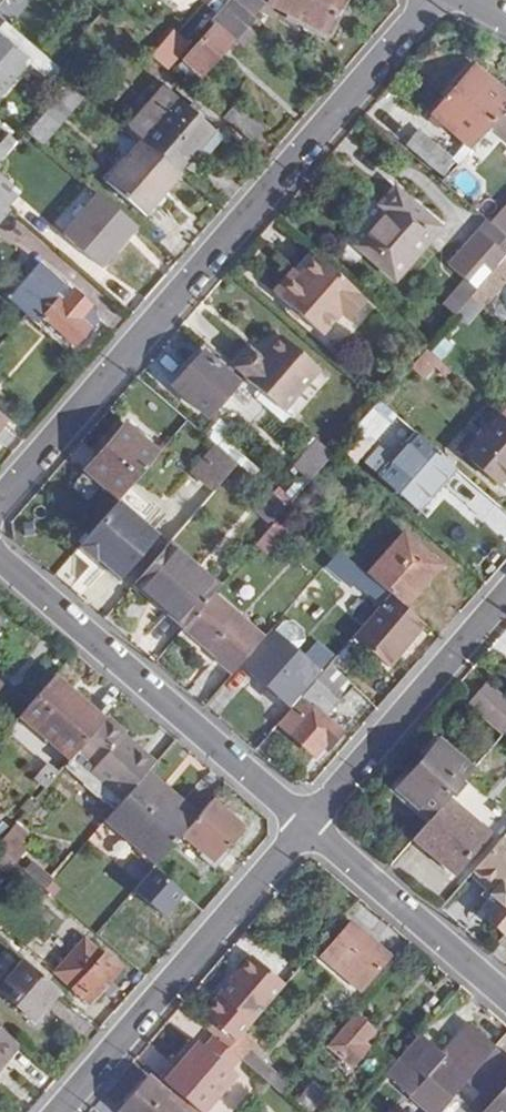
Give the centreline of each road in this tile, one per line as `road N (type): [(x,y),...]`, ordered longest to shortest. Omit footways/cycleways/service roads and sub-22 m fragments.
road 1 (residential): [(438,0),(0,493)]
road 2 (residential): [(308,825),(0,562)]
road 3 (residential): [(59,1111),(308,825)]
road 4 (residential): [(308,825),(505,596)]
road 5 (residential): [(505,995),(308,825)]

